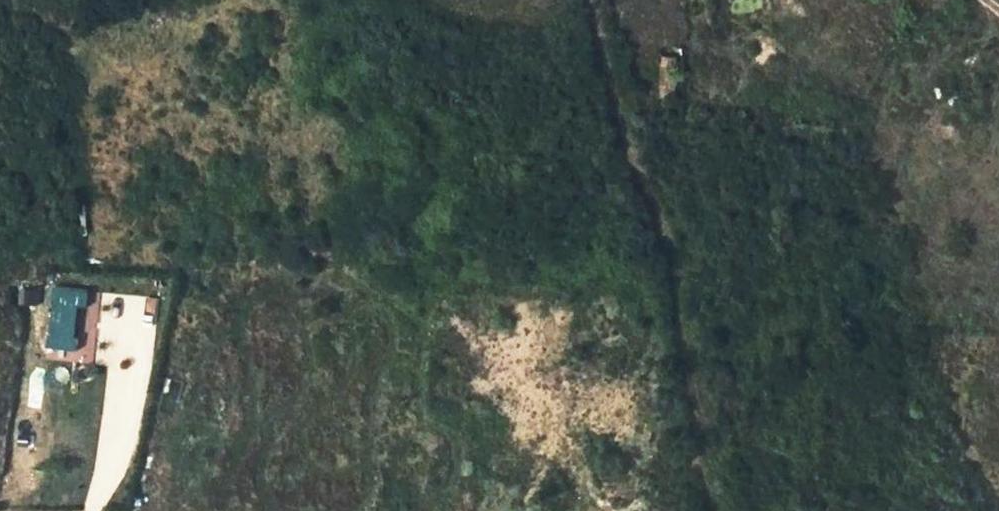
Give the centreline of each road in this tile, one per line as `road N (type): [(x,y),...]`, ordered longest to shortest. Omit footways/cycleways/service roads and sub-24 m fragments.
road 1 (track): [(594,0),(635,171),(668,250),(690,435),(710,510)]

